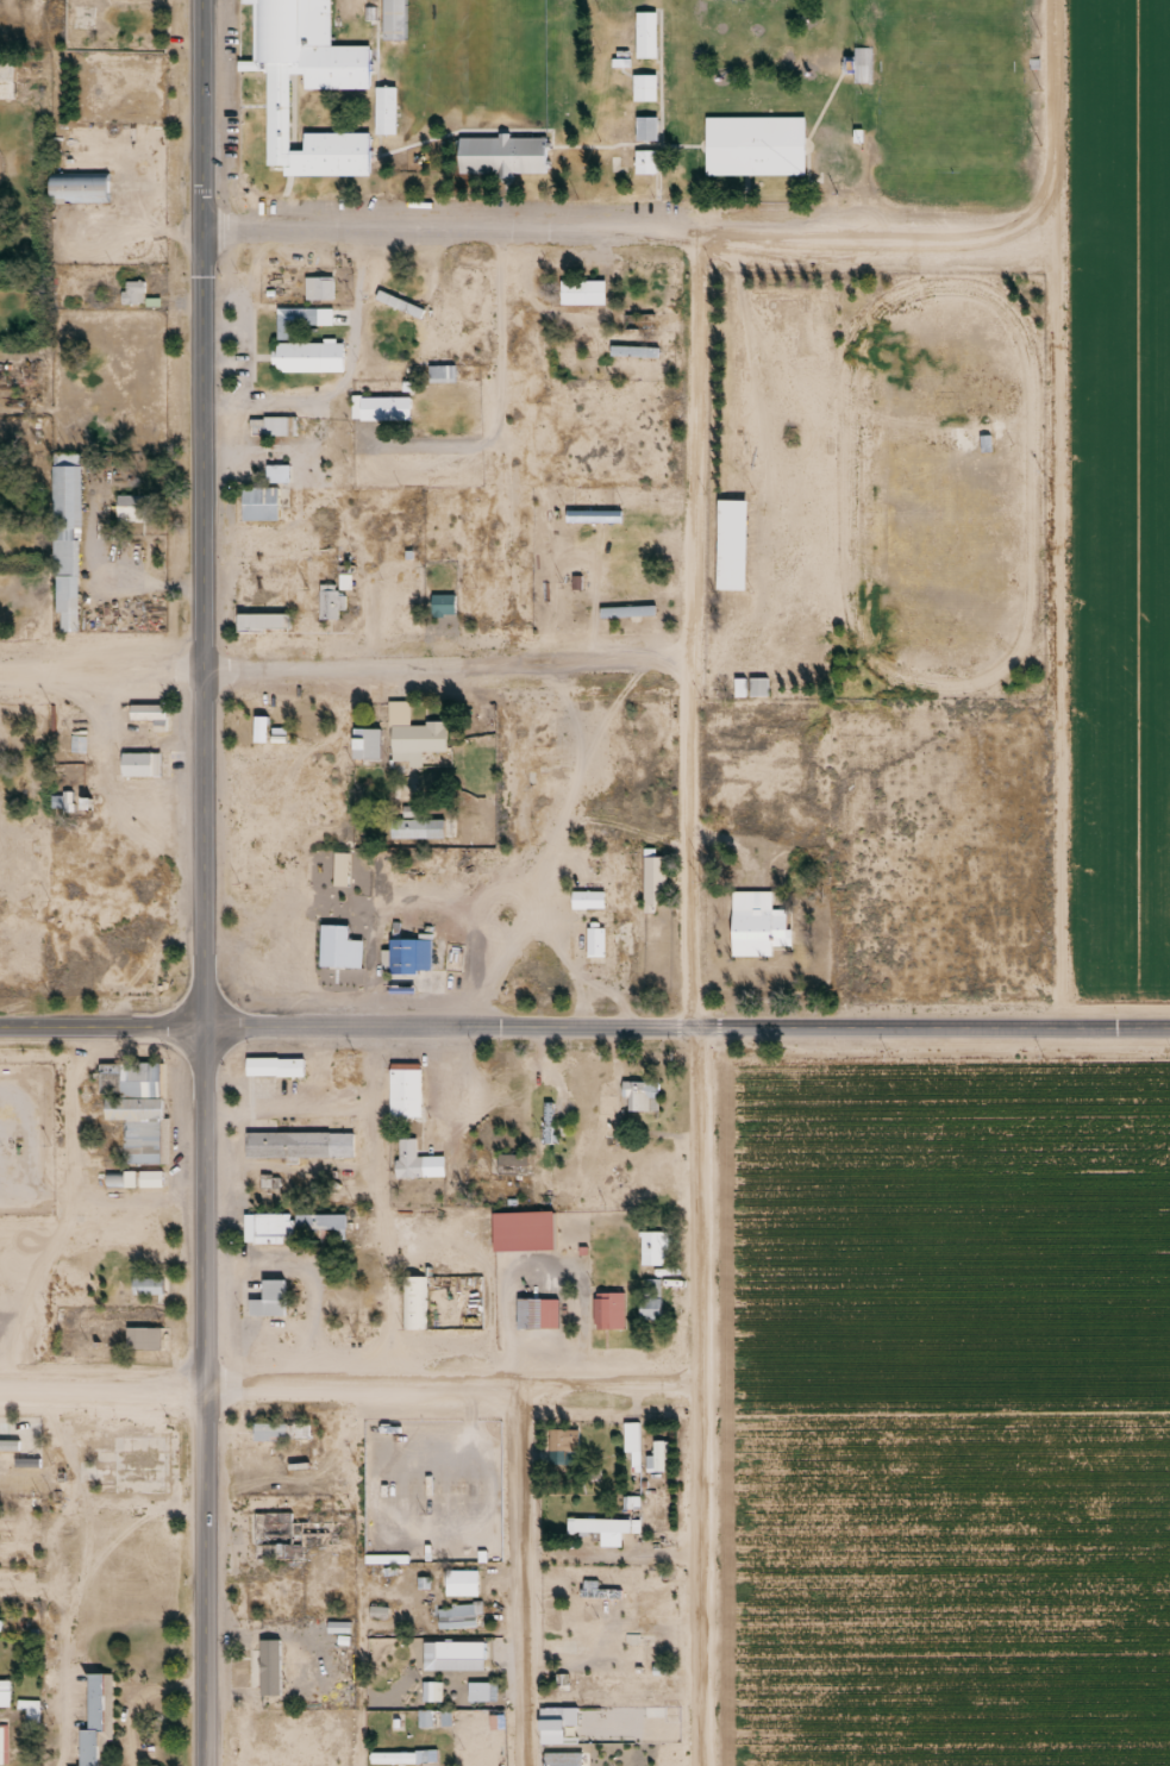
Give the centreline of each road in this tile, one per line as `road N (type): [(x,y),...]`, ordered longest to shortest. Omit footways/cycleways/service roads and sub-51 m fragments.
road 1 (tertiary): [(207,1027),(199,663),(204,0)]
road 2 (tertiary): [(207,1027),(1169,1032)]
road 3 (residential): [(204,223),(1046,232)]
road 4 (residential): [(696,228),(694,1032)]
road 5 (tertiary): [(202,1765),(207,1027)]
road 6 (residential): [(694,1032),(697,1765)]
road 7 (residential): [(696,668),(199,663)]
road 8 (residential): [(695,1380),(201,1386)]
road 9 (residential): [(528,1765),(523,1383)]
road 10 (residential): [(1046,232),(1047,0)]
road 11 (tertiary): [(0,1029),(207,1027)]
road 12 (residential): [(201,1386),(0,1386)]
road 13 (residential): [(199,663),(0,660)]

